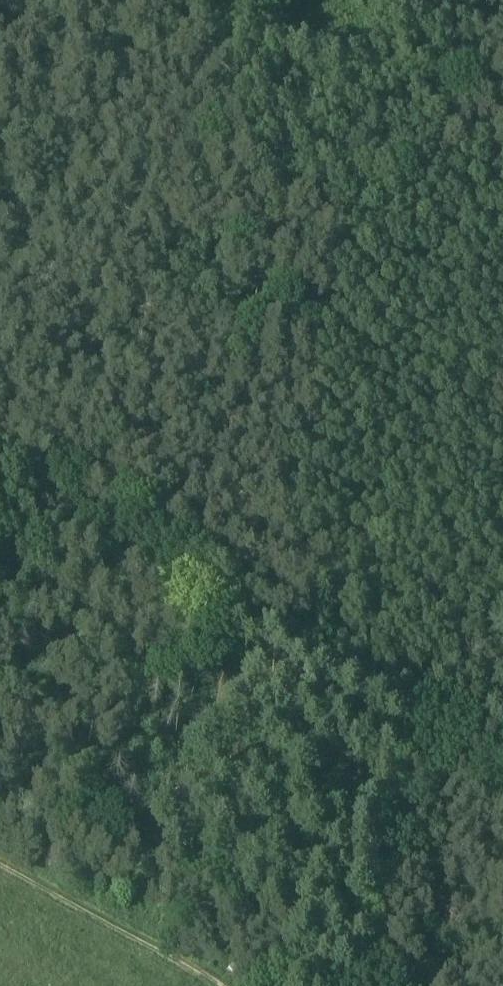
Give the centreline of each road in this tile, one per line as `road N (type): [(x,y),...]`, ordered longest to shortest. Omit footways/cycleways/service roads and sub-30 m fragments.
road 1 (track): [(0,458),(139,571),(502,786)]

